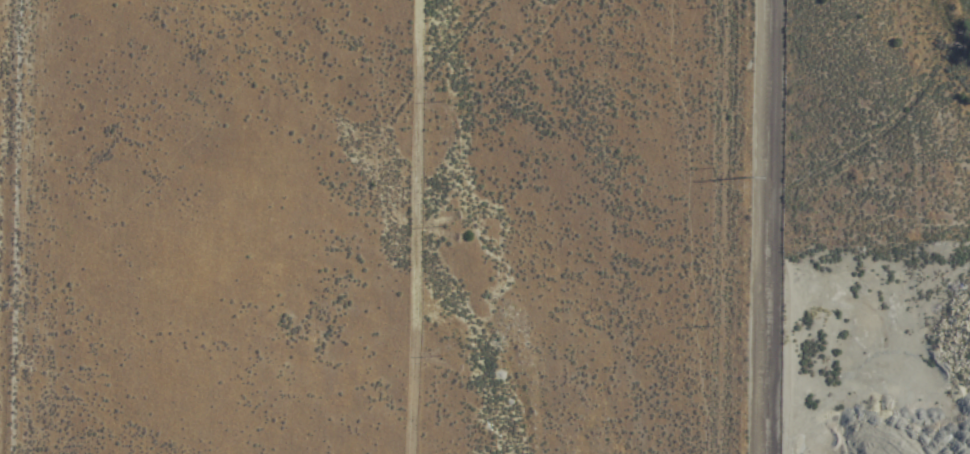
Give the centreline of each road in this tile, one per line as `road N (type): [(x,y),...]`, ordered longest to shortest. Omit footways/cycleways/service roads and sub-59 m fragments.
road 1 (residential): [(760,453),(768,0)]

